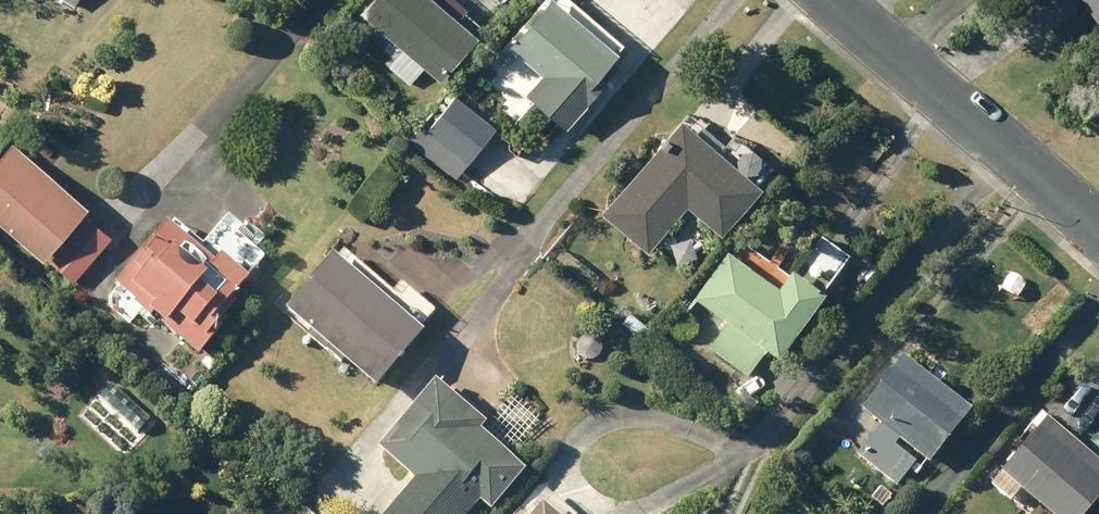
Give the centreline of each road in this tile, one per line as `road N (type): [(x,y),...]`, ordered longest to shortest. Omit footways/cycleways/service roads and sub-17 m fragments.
road 1 (residential): [(834,0),(1098,232)]

